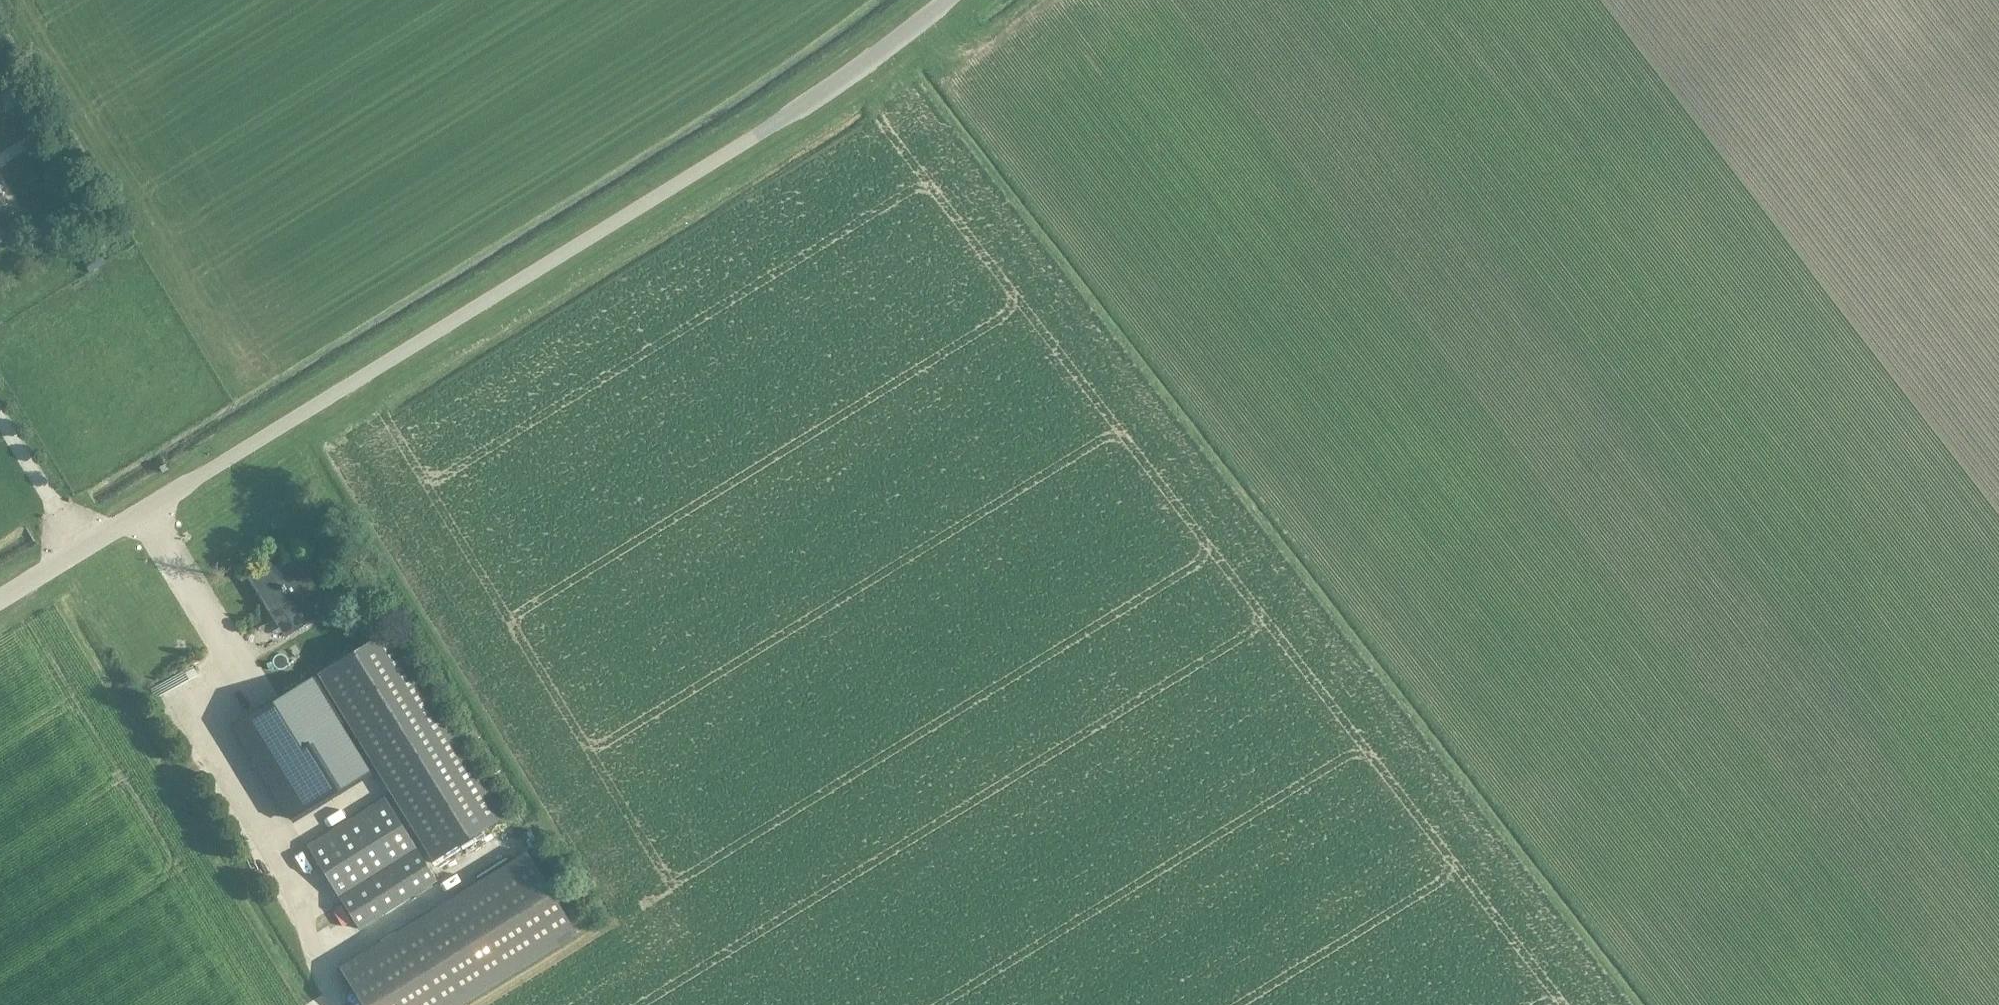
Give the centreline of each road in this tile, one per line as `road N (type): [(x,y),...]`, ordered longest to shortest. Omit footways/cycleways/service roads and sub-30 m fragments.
road 1 (unclassified): [(0,580),(491,287),(591,215),(809,94),(933,0)]

